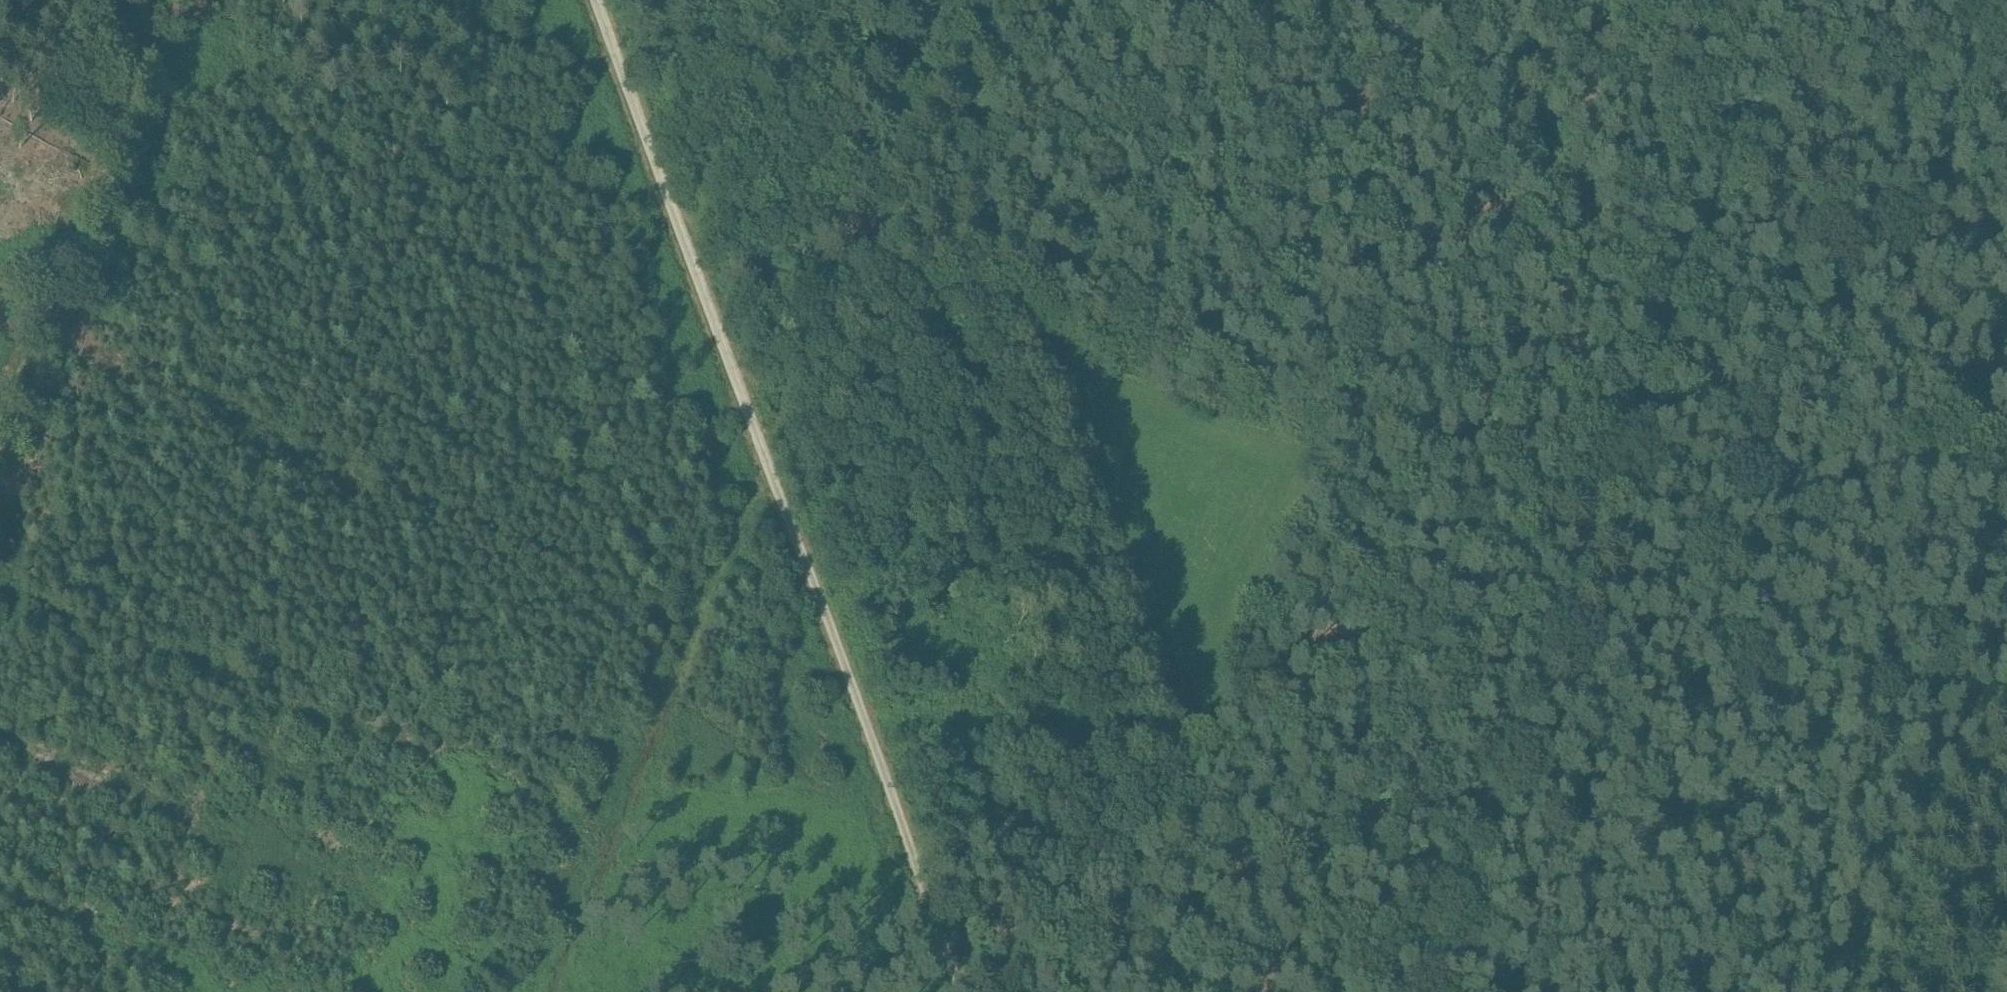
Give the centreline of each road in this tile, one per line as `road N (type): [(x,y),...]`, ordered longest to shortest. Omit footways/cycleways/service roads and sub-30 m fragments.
road 1 (track): [(975,991),(606,0)]
road 2 (track): [(775,447),(577,991)]
road 3 (track): [(133,0),(0,342)]

